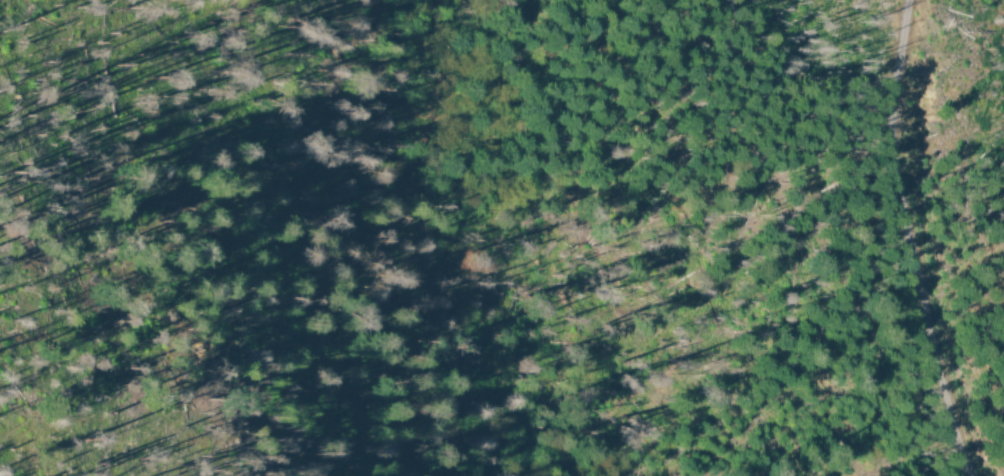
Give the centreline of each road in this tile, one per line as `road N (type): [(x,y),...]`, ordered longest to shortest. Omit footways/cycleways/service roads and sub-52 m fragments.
road 1 (residential): [(975,475),(917,223),(909,144),(920,0)]

